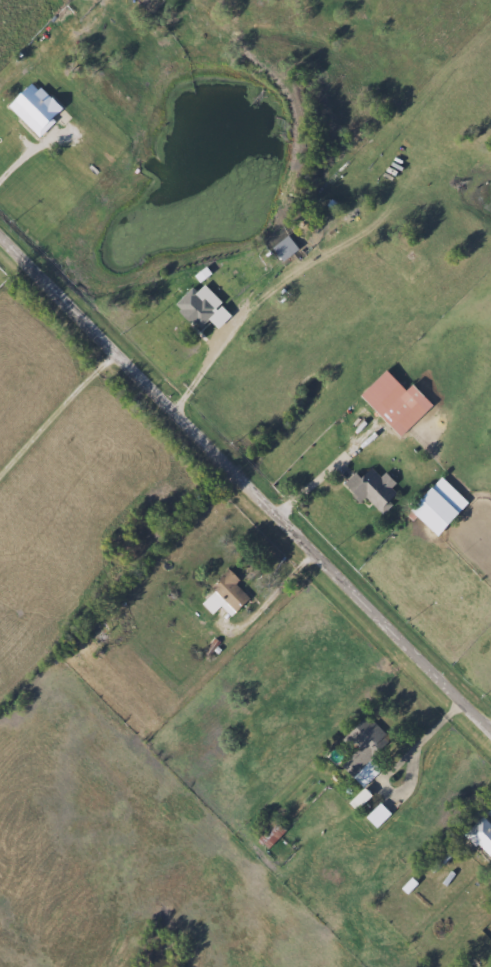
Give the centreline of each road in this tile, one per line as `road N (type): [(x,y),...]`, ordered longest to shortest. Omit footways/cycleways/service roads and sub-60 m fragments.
road 1 (residential): [(0,234),(490,733)]
road 2 (residential): [(120,354),(0,479)]
road 3 (residential): [(281,517),(376,429)]
road 4 (residential): [(462,704),(393,776),(371,781)]

